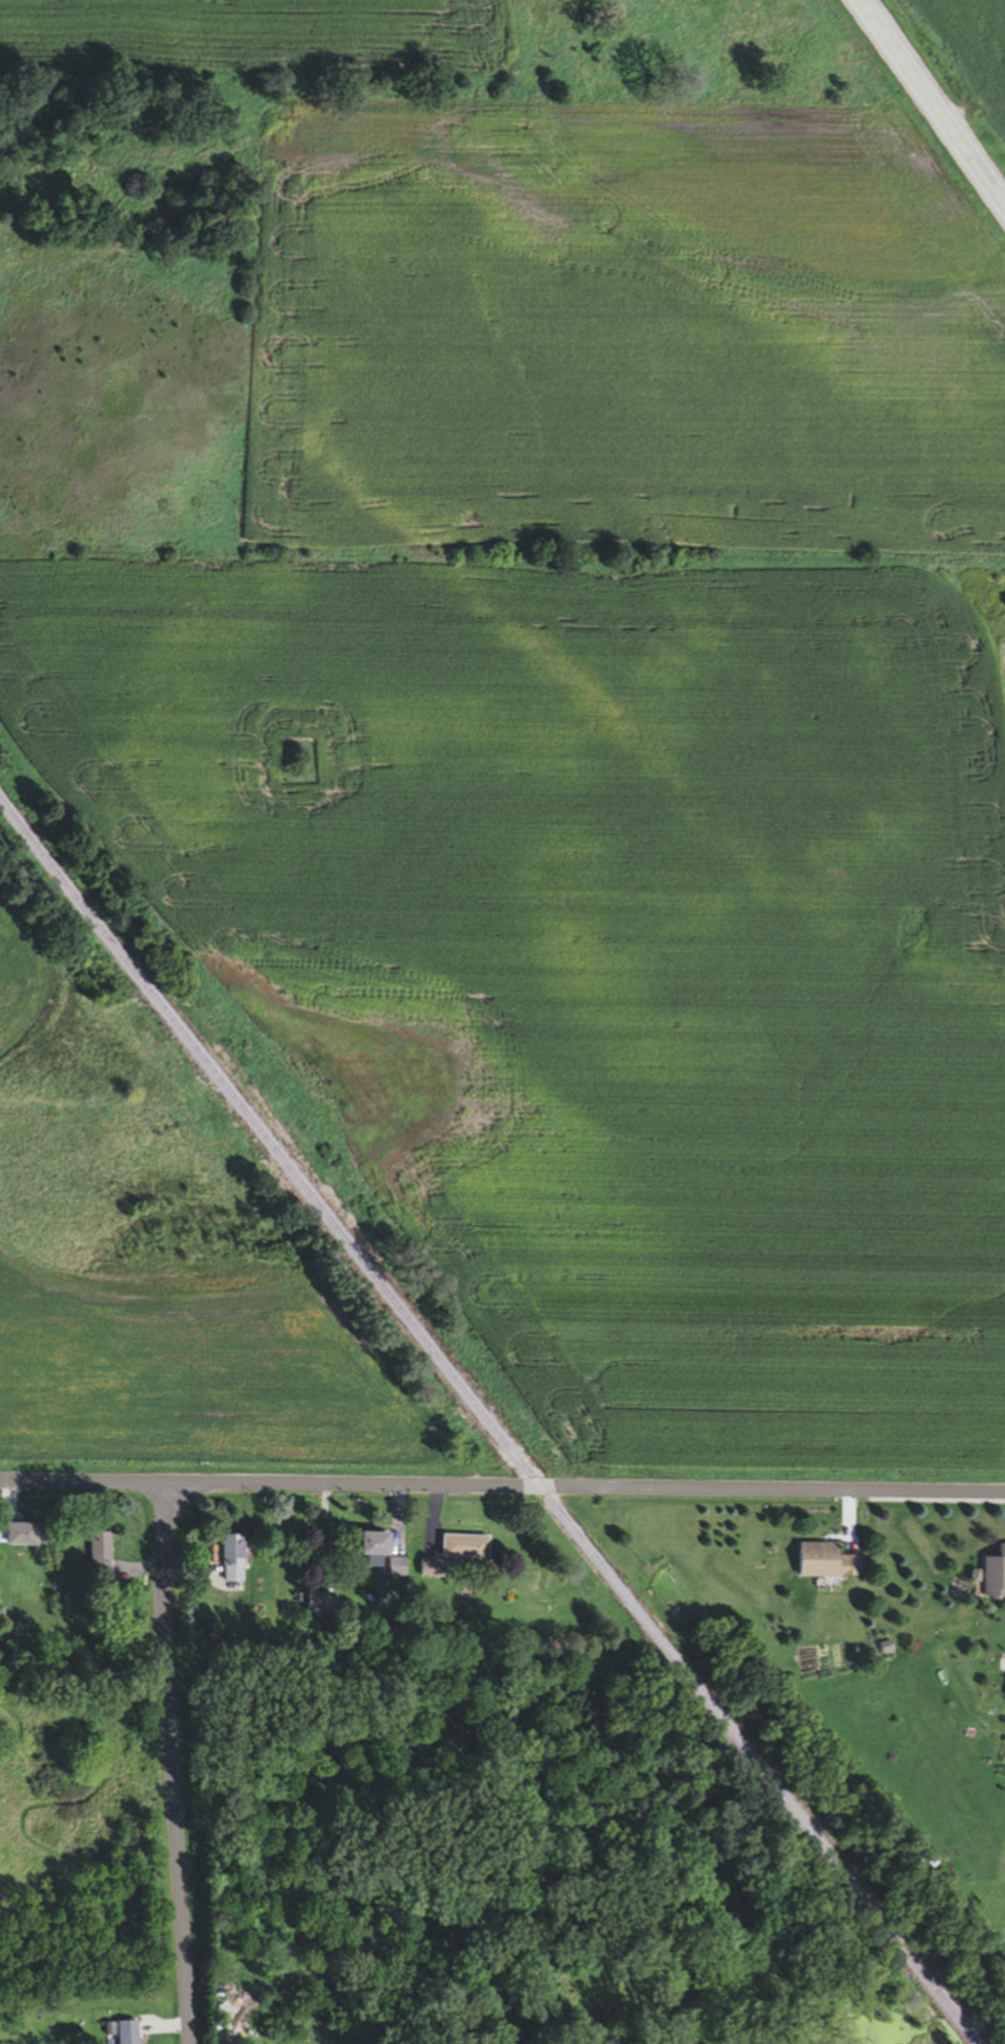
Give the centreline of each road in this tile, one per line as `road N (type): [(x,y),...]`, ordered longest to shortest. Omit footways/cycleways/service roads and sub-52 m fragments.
road 1 (residential): [(0,1480),(1004,1492)]
road 2 (residential): [(190,2043),(162,1564),(174,1482)]
road 3 (primary): [(1004,207),(858,0)]

